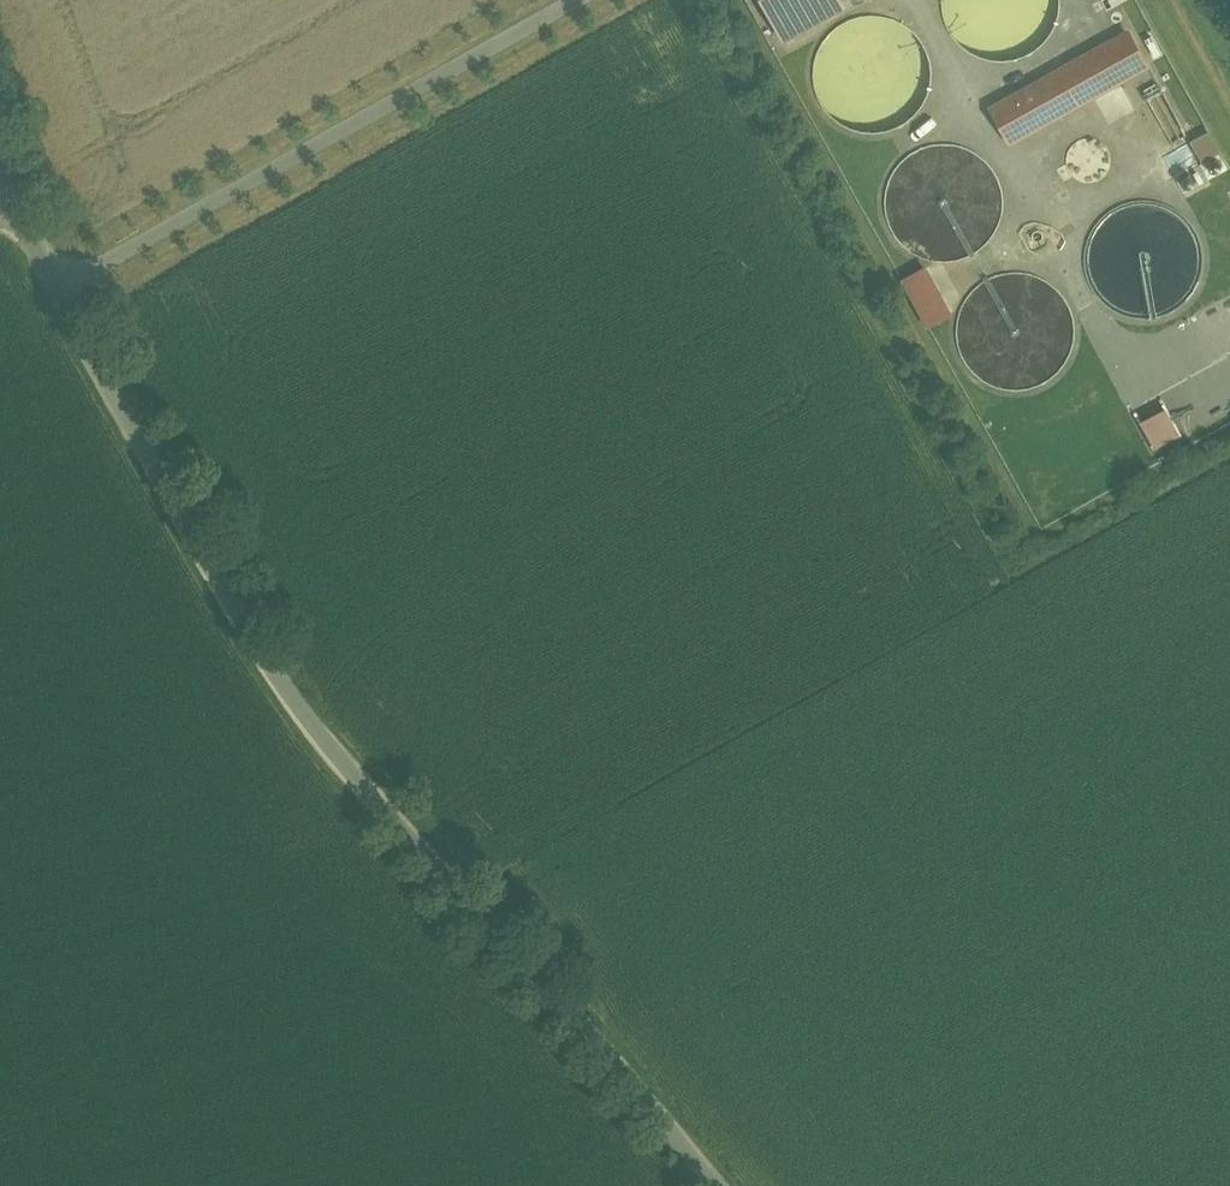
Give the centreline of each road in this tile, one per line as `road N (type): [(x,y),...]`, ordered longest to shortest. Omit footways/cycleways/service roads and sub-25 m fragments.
road 1 (unclassified): [(728,1185),(564,1006),(375,818),(224,605),(0,190)]

